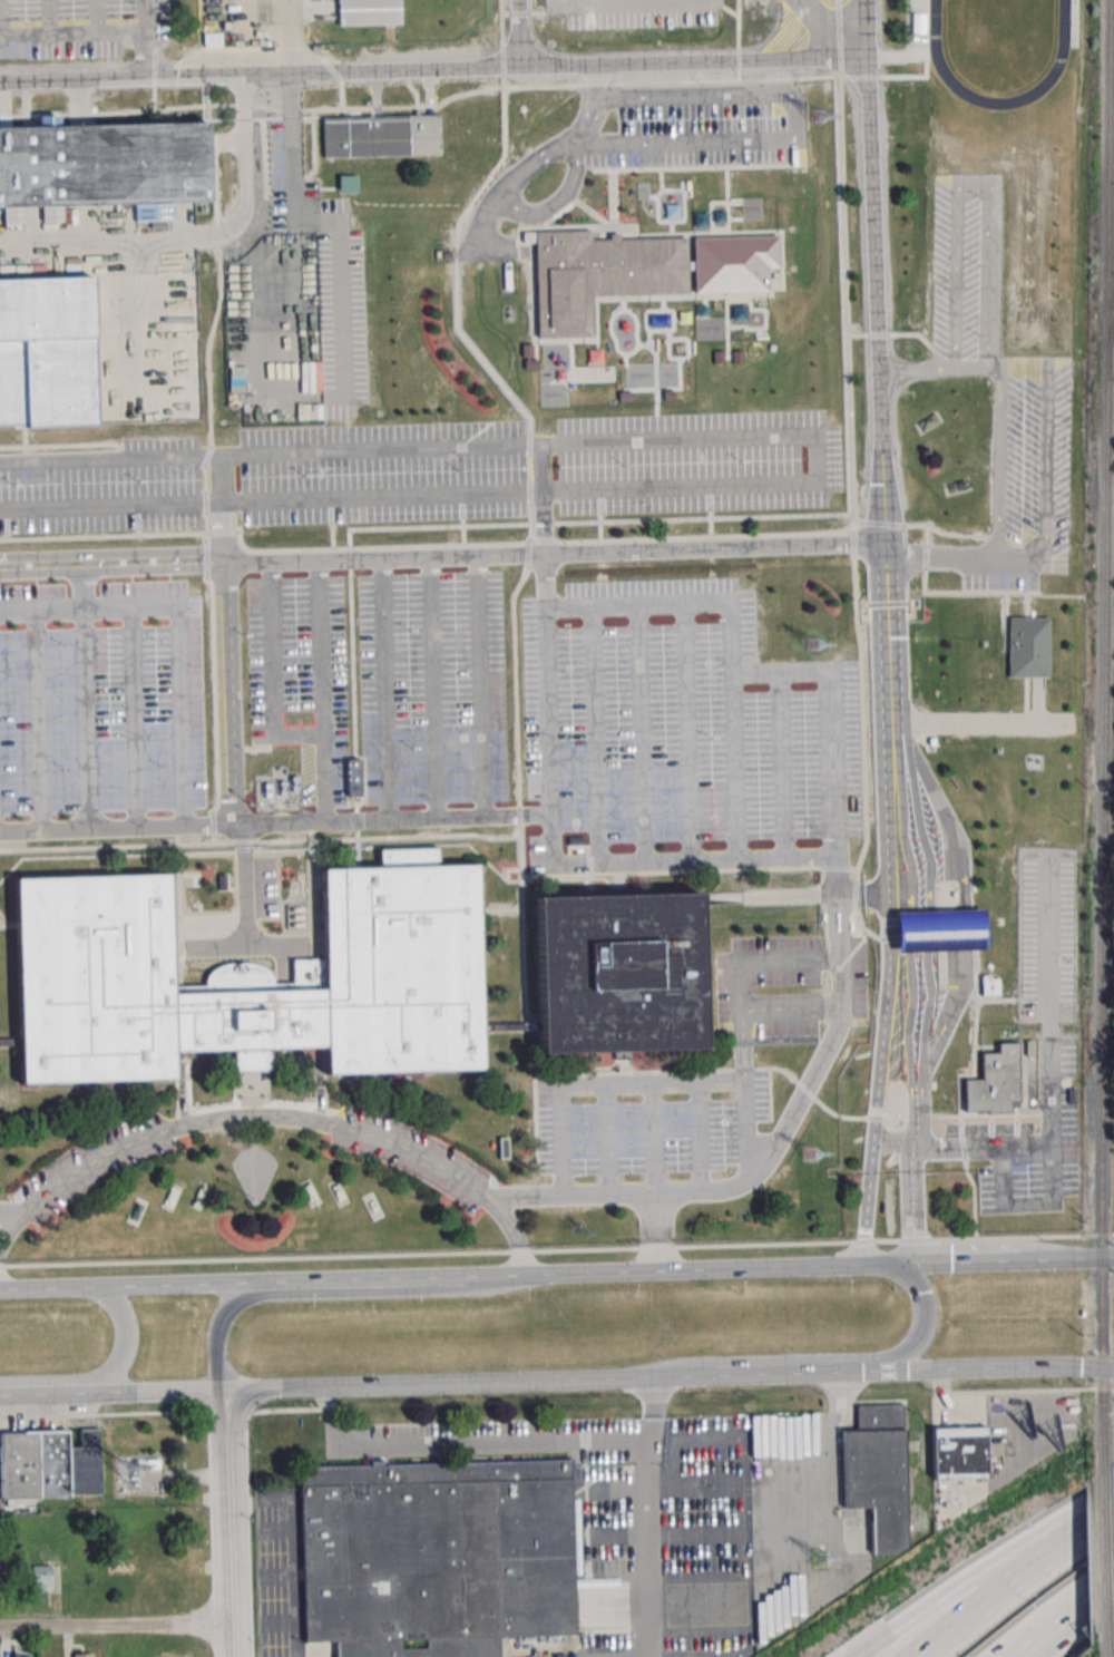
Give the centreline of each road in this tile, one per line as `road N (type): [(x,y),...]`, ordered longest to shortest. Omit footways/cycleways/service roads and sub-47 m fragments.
road 1 (residential): [(868,58),(0,82)]
road 2 (residential): [(887,542),(225,562)]
road 3 (residential): [(553,815),(0,832)]
road 4 (residential): [(892,723),(885,769),(889,962),(861,1266)]
road 5 (residential): [(887,542),(867,0)]
road 6 (secondary): [(620,1378),(1102,1368)]
road 7 (secondary): [(226,1390),(620,1378)]
road 8 (secondary): [(620,1378),(685,1363),(897,1355),(918,1338),(926,1315),(919,1289),(896,1265)]
road 9 (secondary): [(525,1275),(466,1290),(240,1302),(217,1334),(226,1390)]
road 10 (secondary): [(861,1266),(525,1275)]
road 11 (secondary): [(466,1276),(135,1286)]
road 12 (tertiary): [(233,1656),(226,1390)]
road 13 (residential): [(237,825),(225,562)]
road 14 (residential): [(0,1628),(233,1622)]
road 15 (secondary): [(0,1396),(226,1390)]
road 16 (residential): [(225,562),(0,566)]
road 17 (secondary): [(0,1382),(86,1380),(117,1366),(127,1327),(101,1287)]
road 18 (residential): [(915,1264),(911,1164),(924,1081)]
road 19 (residential): [(892,723),(887,542)]
road 20 (motorway): [(994,1587),(928,1608),(858,1656)]
road 21 (secondary): [(135,1286),(0,1289)]

